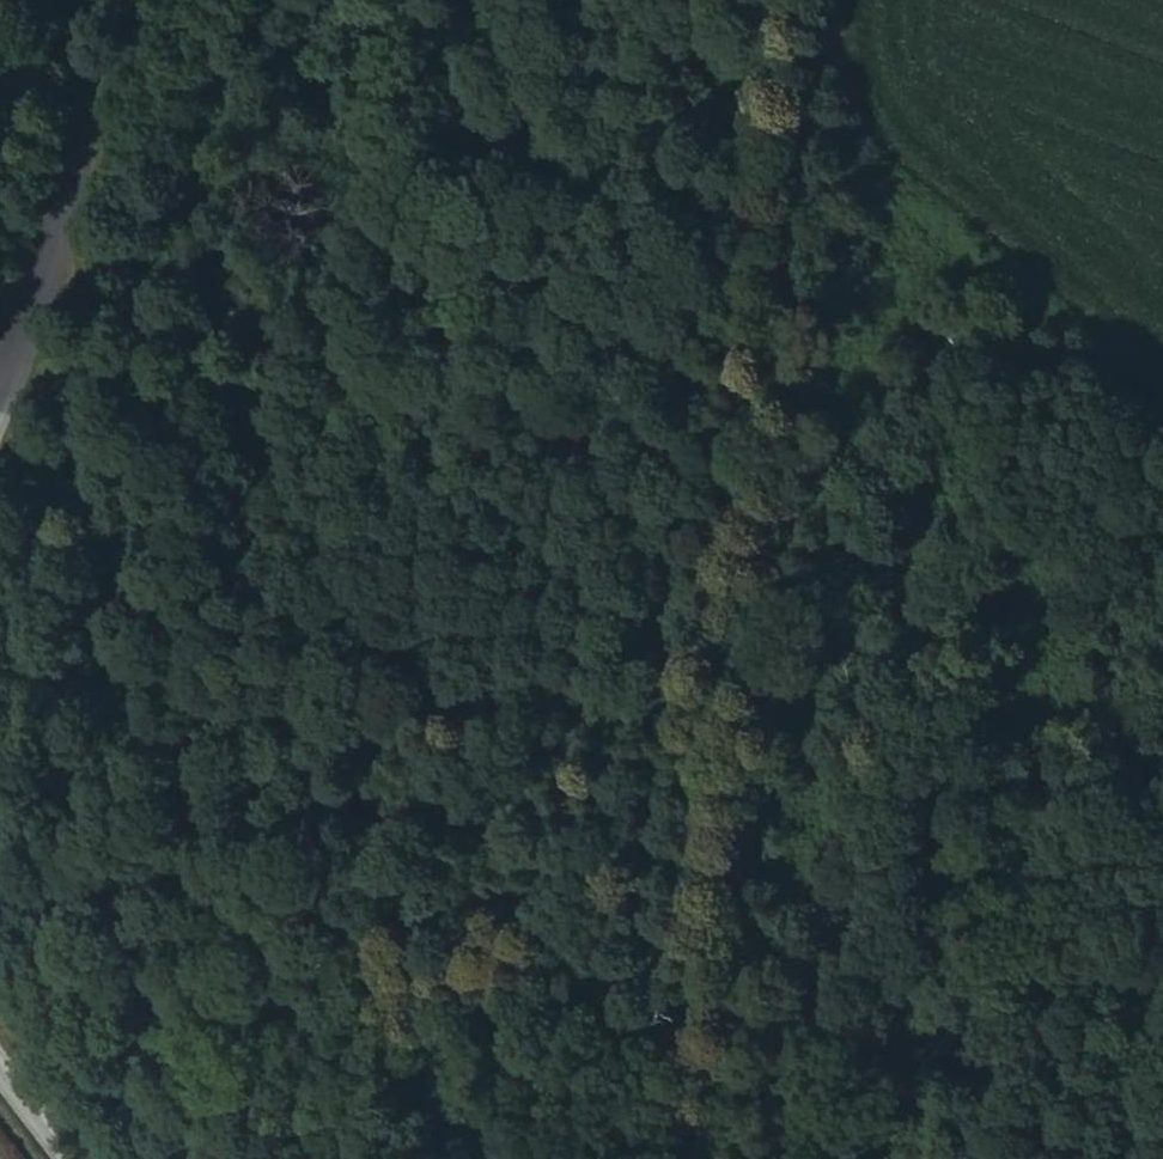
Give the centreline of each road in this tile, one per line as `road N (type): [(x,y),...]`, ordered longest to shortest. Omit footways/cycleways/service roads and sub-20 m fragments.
road 1 (unclassified): [(95,0),(92,119),(76,212),(0,392)]

